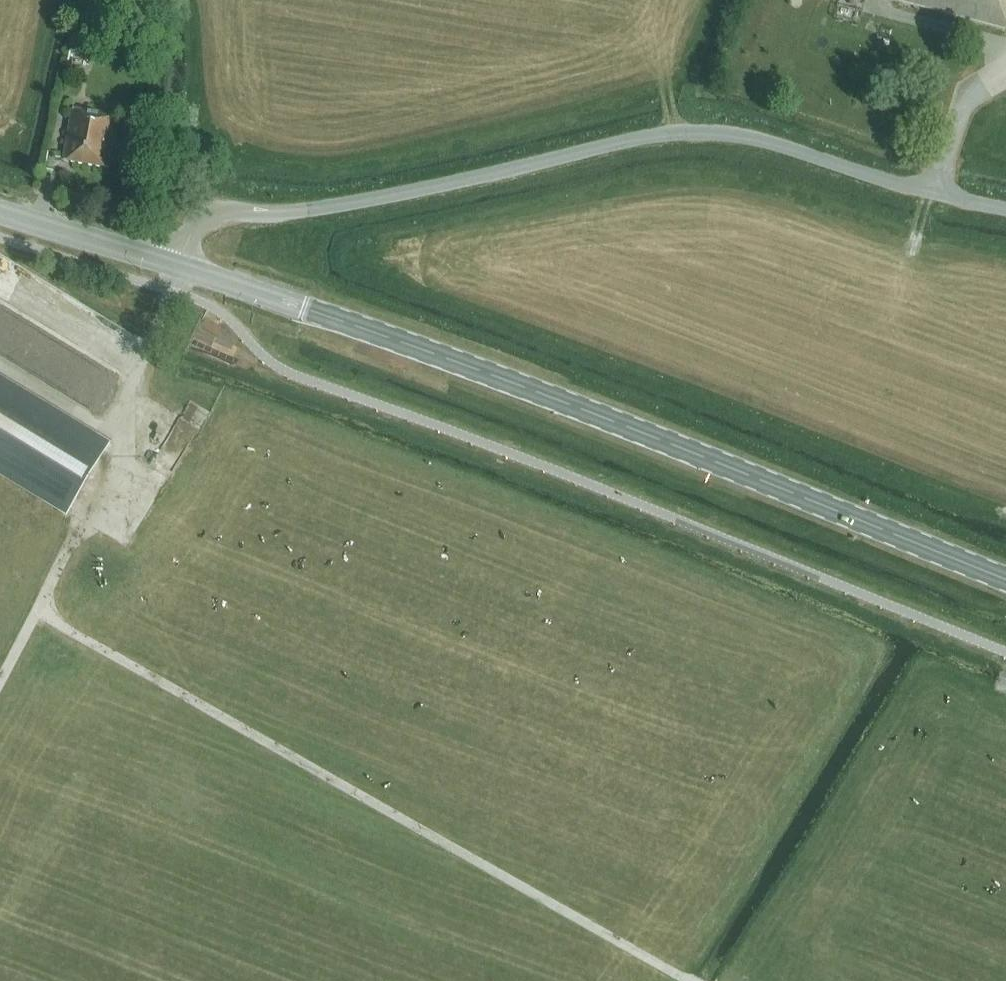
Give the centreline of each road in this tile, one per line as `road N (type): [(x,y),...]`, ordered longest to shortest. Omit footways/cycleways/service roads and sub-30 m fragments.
road 1 (primary): [(1005,579),(555,398),(179,266)]
road 2 (unclassified): [(179,266),(195,226),(216,212),(283,213),(363,201),(698,132),(763,140),(1005,208)]
road 3 (track): [(689,980),(37,611)]
road 4 (track): [(0,678),(123,457)]
road 5 (primary): [(179,266),(0,212)]

